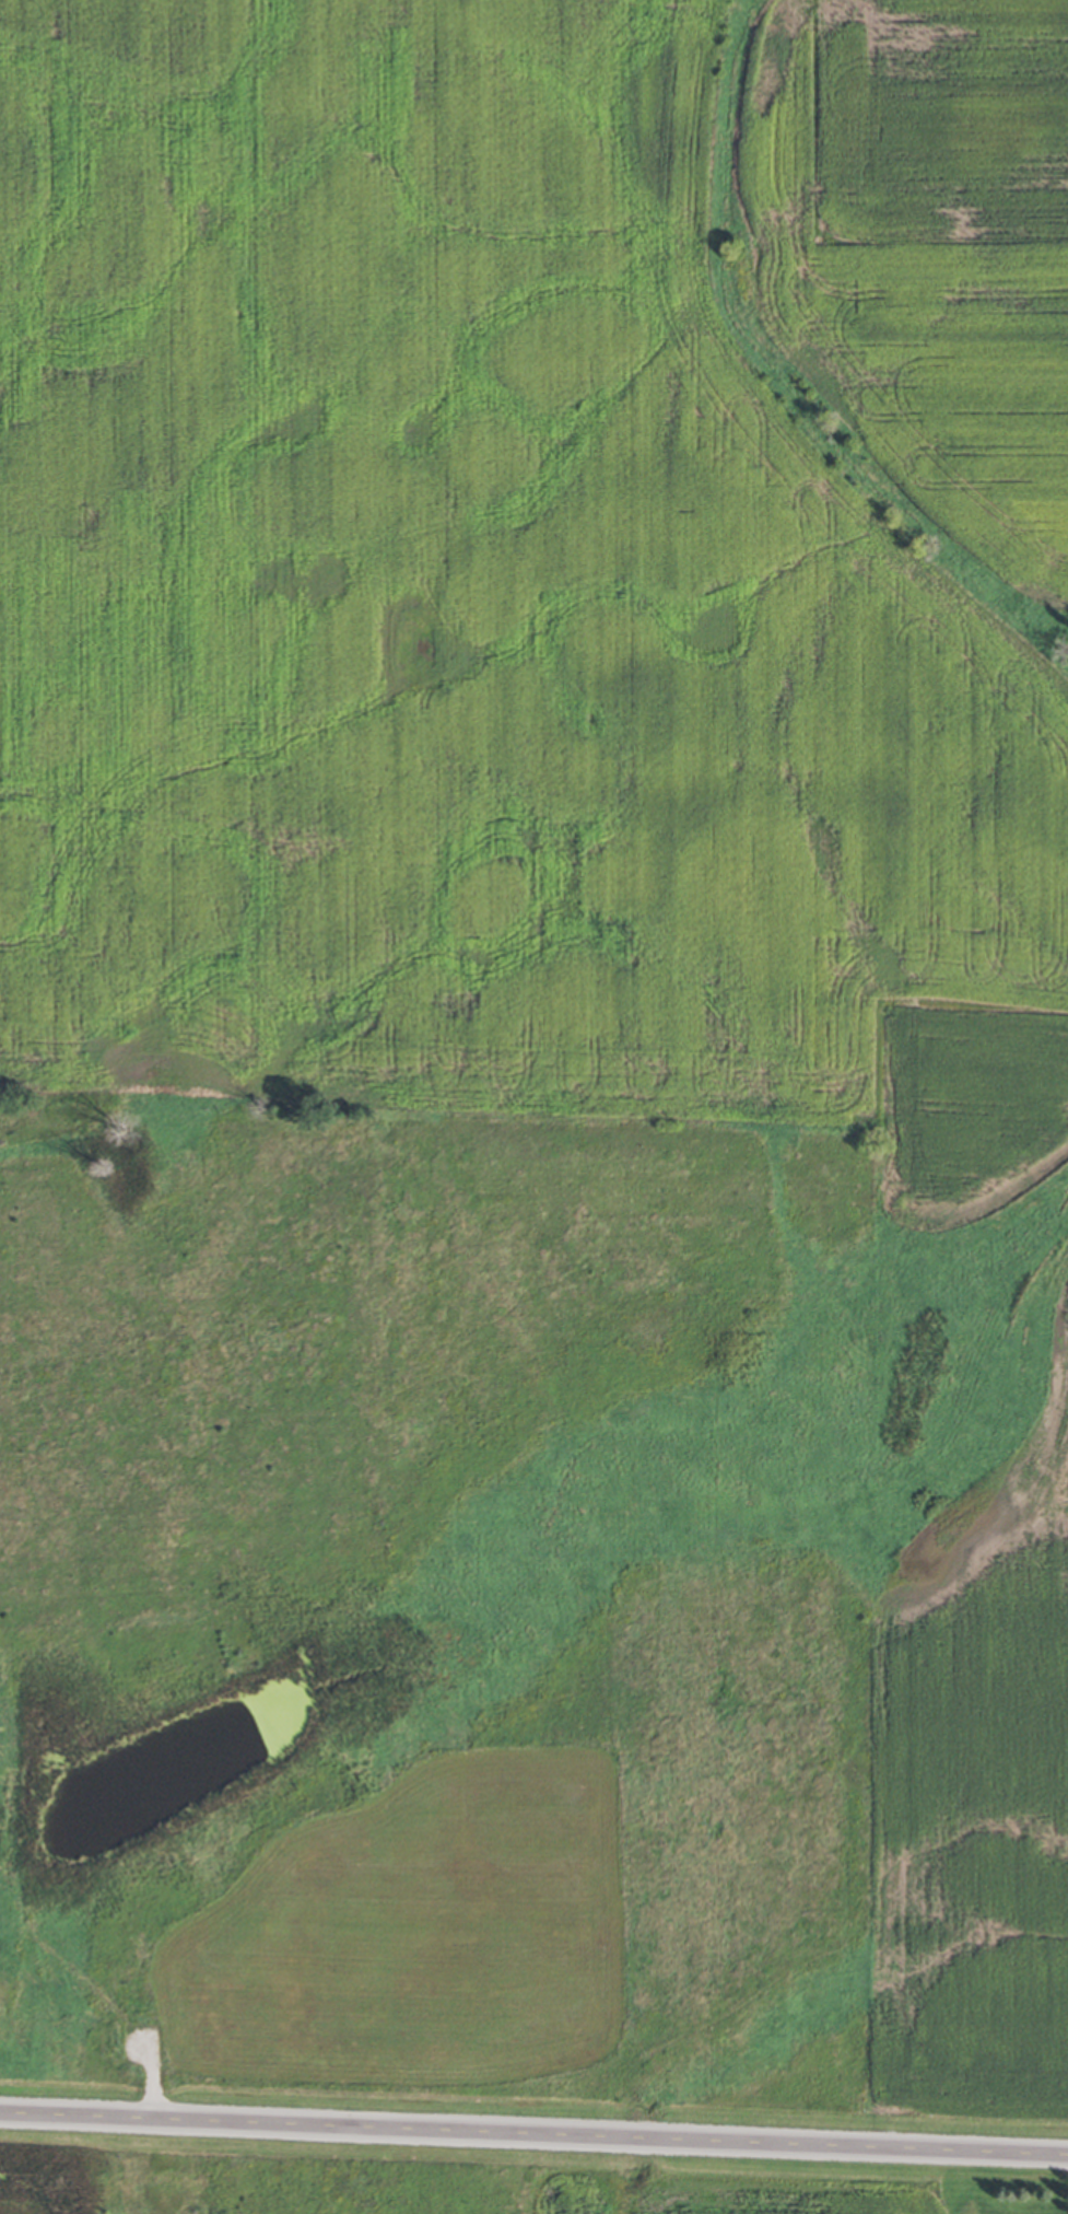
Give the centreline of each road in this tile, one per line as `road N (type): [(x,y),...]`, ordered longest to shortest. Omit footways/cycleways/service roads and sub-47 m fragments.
road 1 (secondary): [(1067,2153),(0,2113)]

